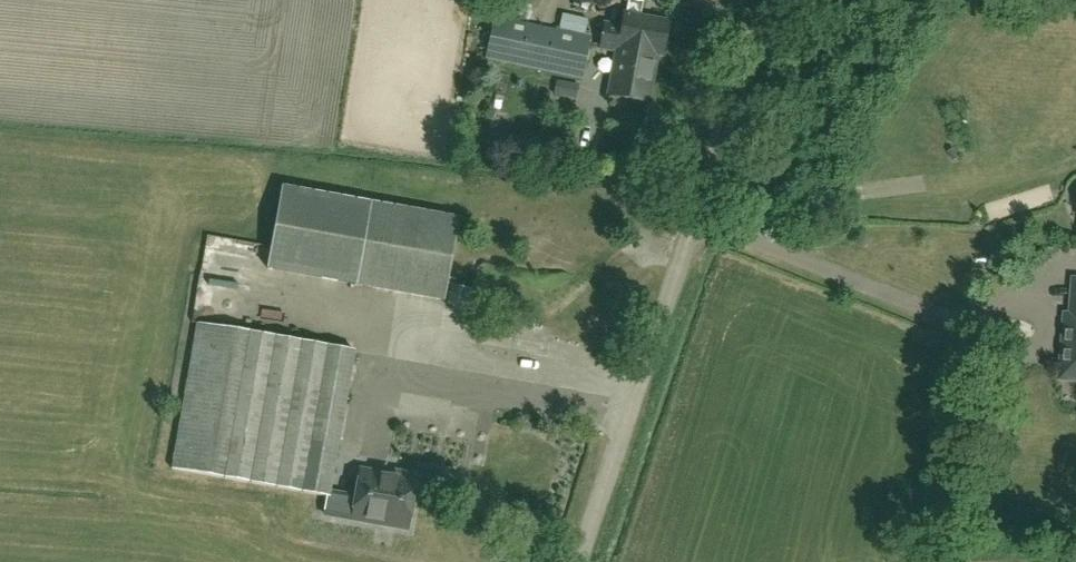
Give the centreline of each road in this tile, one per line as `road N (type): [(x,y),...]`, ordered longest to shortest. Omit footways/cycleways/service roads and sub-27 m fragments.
road 1 (unclassified): [(578,561),(770,0)]

